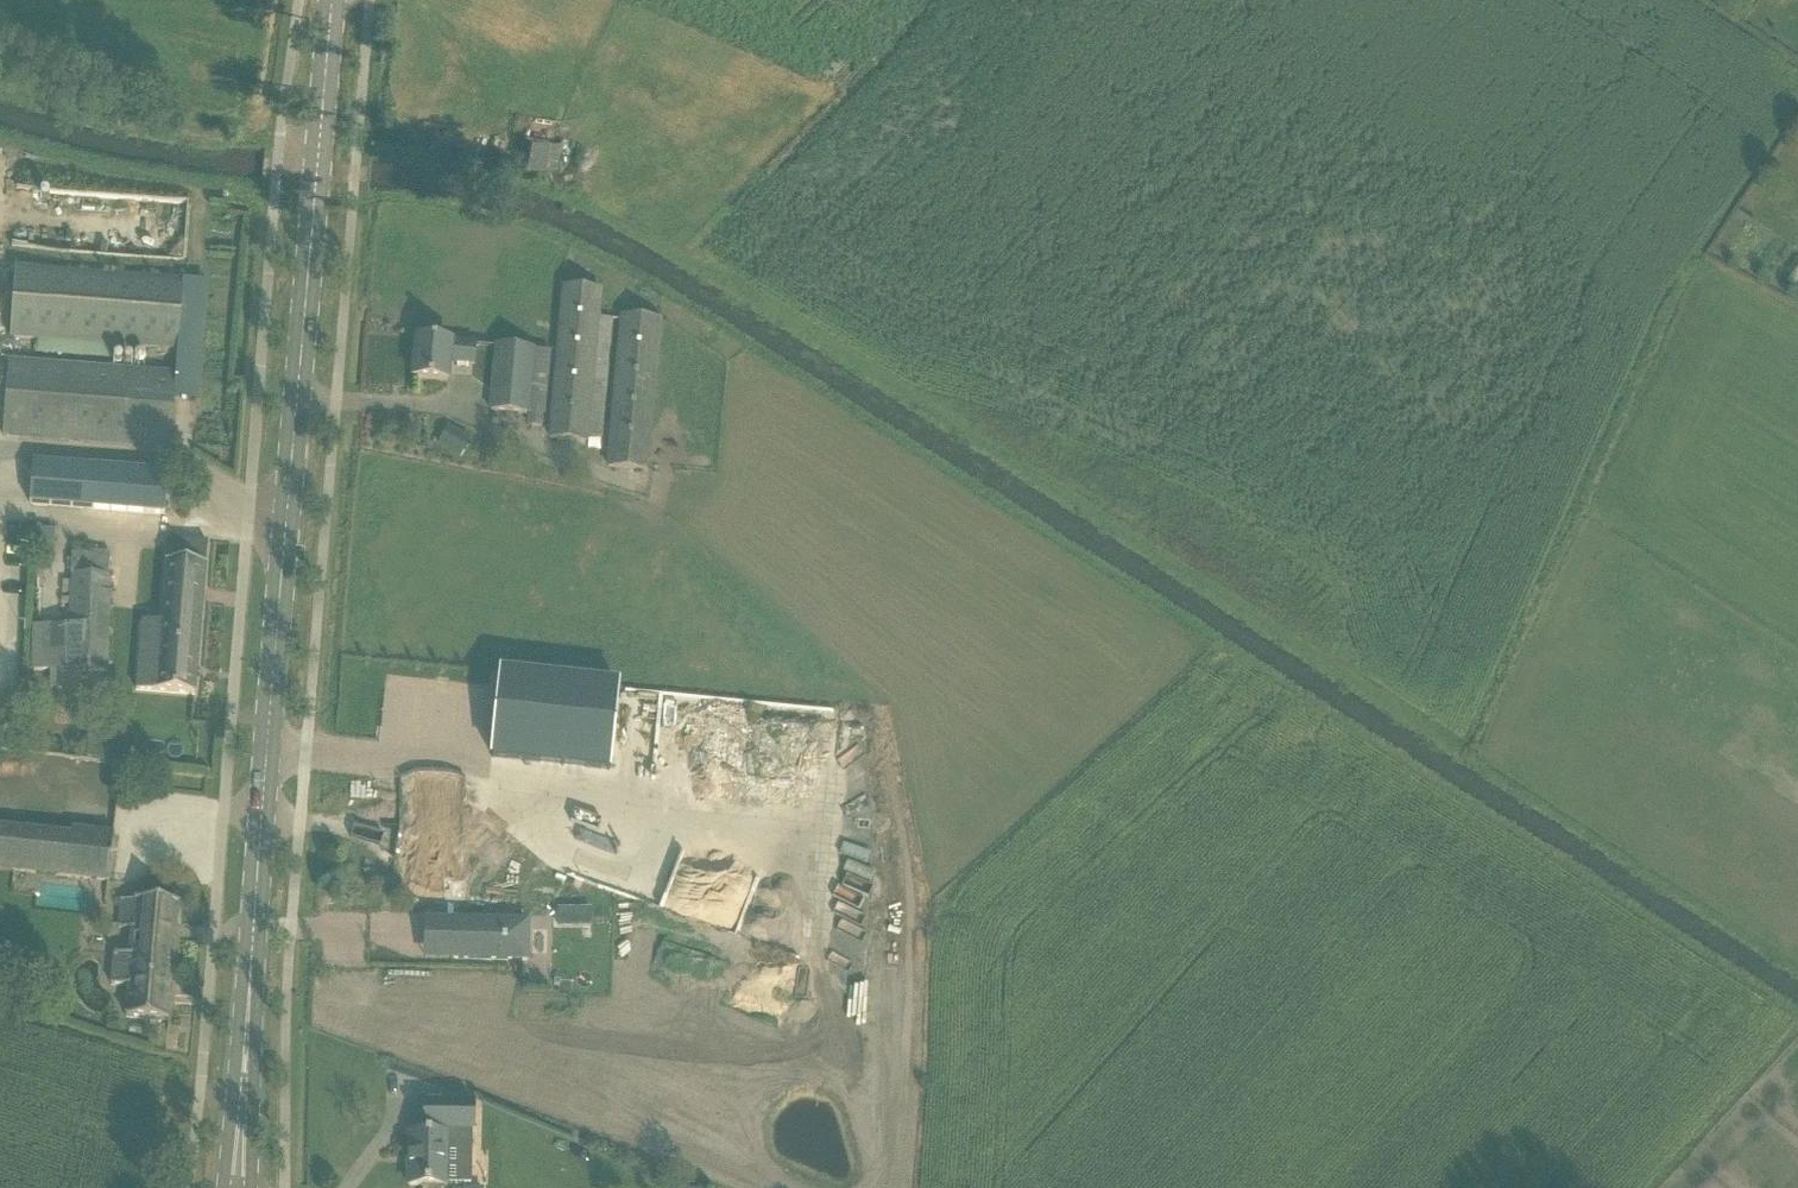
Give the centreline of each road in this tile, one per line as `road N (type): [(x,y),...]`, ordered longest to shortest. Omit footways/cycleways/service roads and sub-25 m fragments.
road 1 (secondary): [(240,1187),(335,0)]

